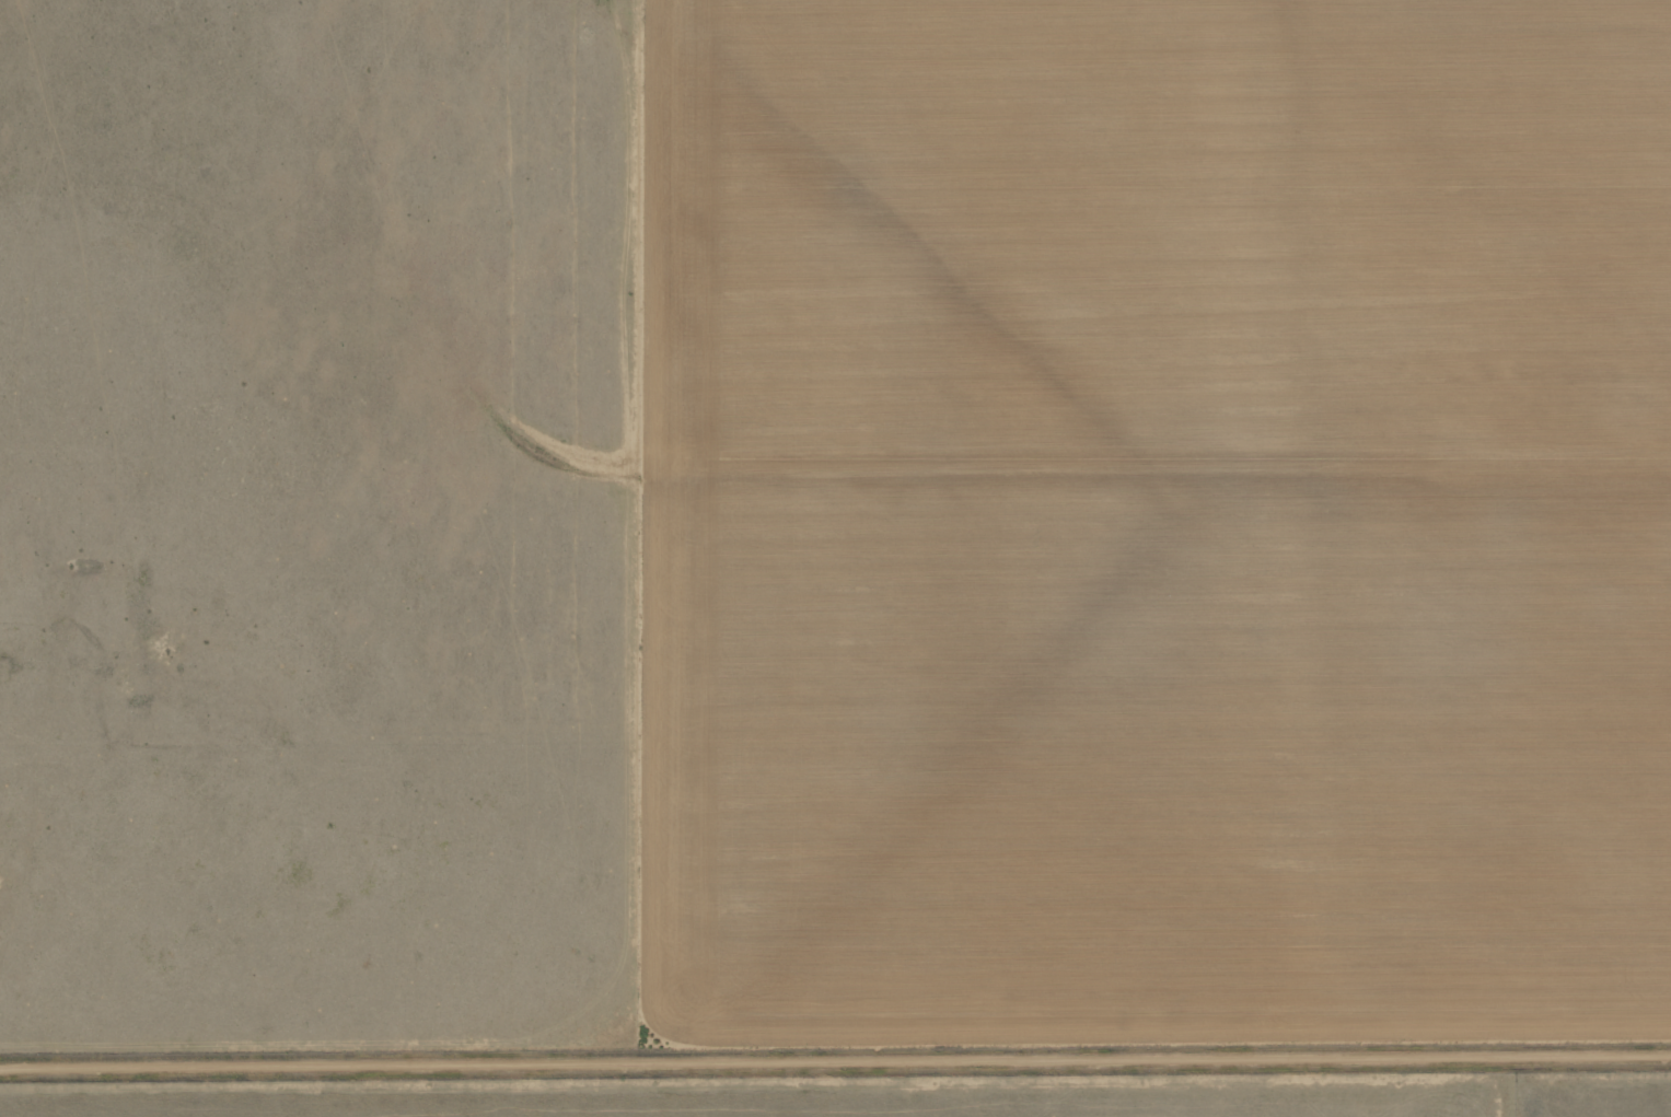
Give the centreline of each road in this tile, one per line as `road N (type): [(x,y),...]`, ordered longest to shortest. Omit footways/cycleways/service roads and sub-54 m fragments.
road 1 (residential): [(0,1066),(1670,1054)]

